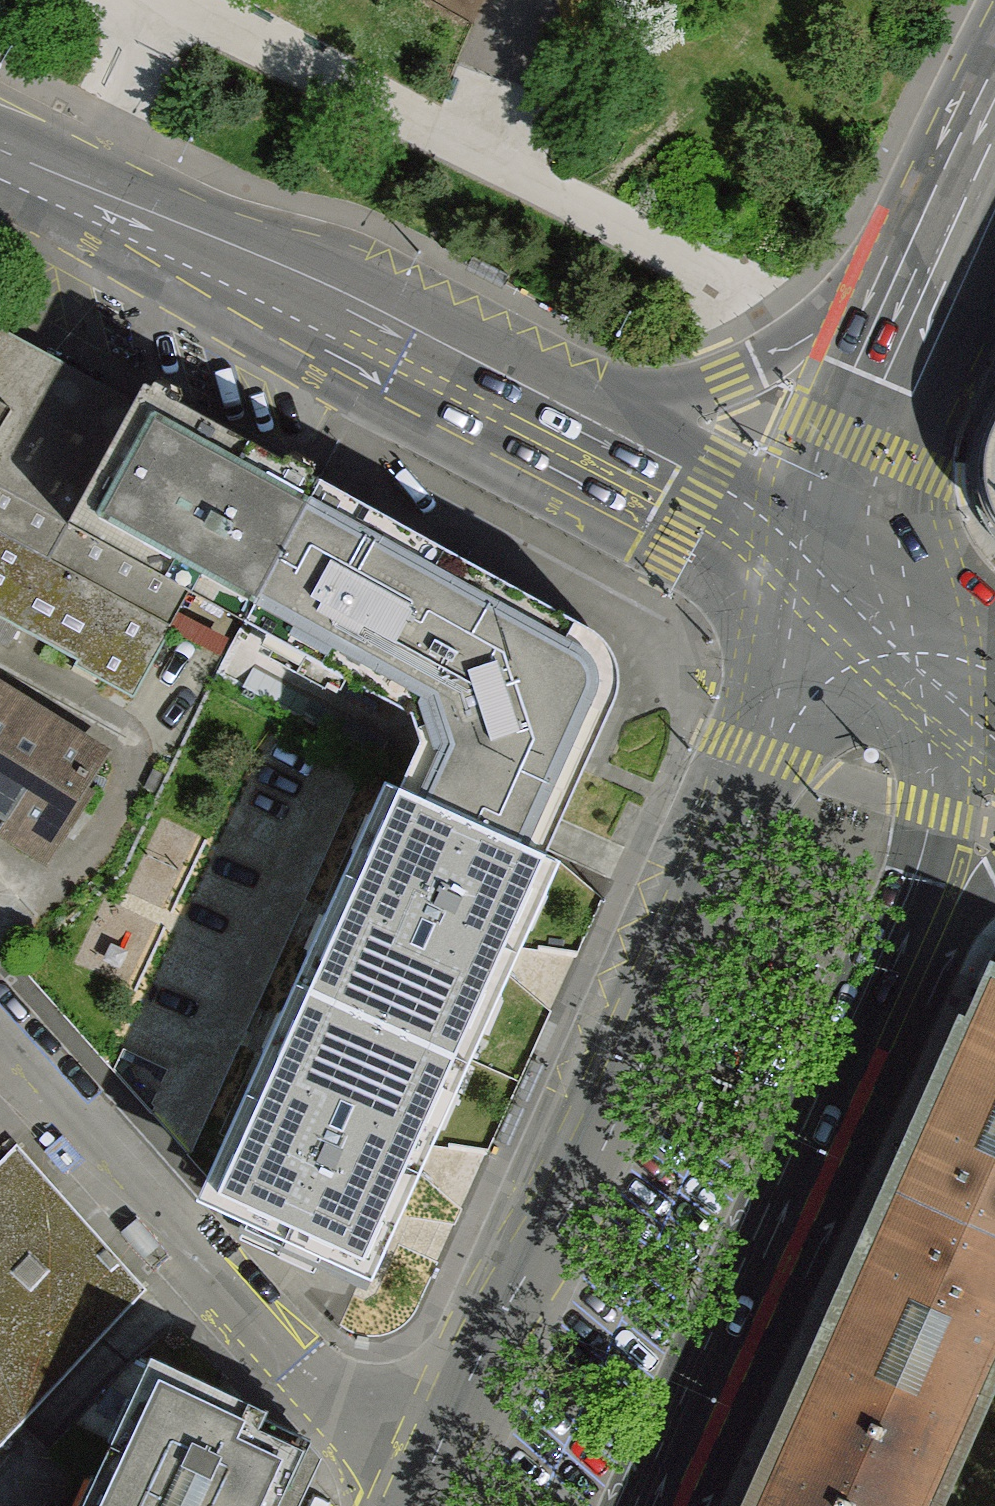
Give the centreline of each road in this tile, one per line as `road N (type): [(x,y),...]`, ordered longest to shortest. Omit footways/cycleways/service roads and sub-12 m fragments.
road 1 (primary): [(810,569),(760,755),(439,1459)]
road 2 (residential): [(439,1459),(292,1367),(0,1038)]
road 3 (primary): [(653,1505),(894,965)]
road 4 (tertiary): [(479,390),(0,150)]
road 5 (secondary): [(905,281),(730,380),(622,395),(479,390)]
road 6 (primary): [(935,621),(925,481),(977,186)]
road 7 (tertiary): [(810,569),(479,390)]
road 8 (primary): [(905,281),(842,448),(810,569)]
road 9 (primary): [(894,965),(934,812),(941,713)]
road 10 (secondary): [(810,569),(941,713)]
road 11 (secondary): [(935,621),(810,569)]
road 12 (secondary): [(894,965),(994,882)]

